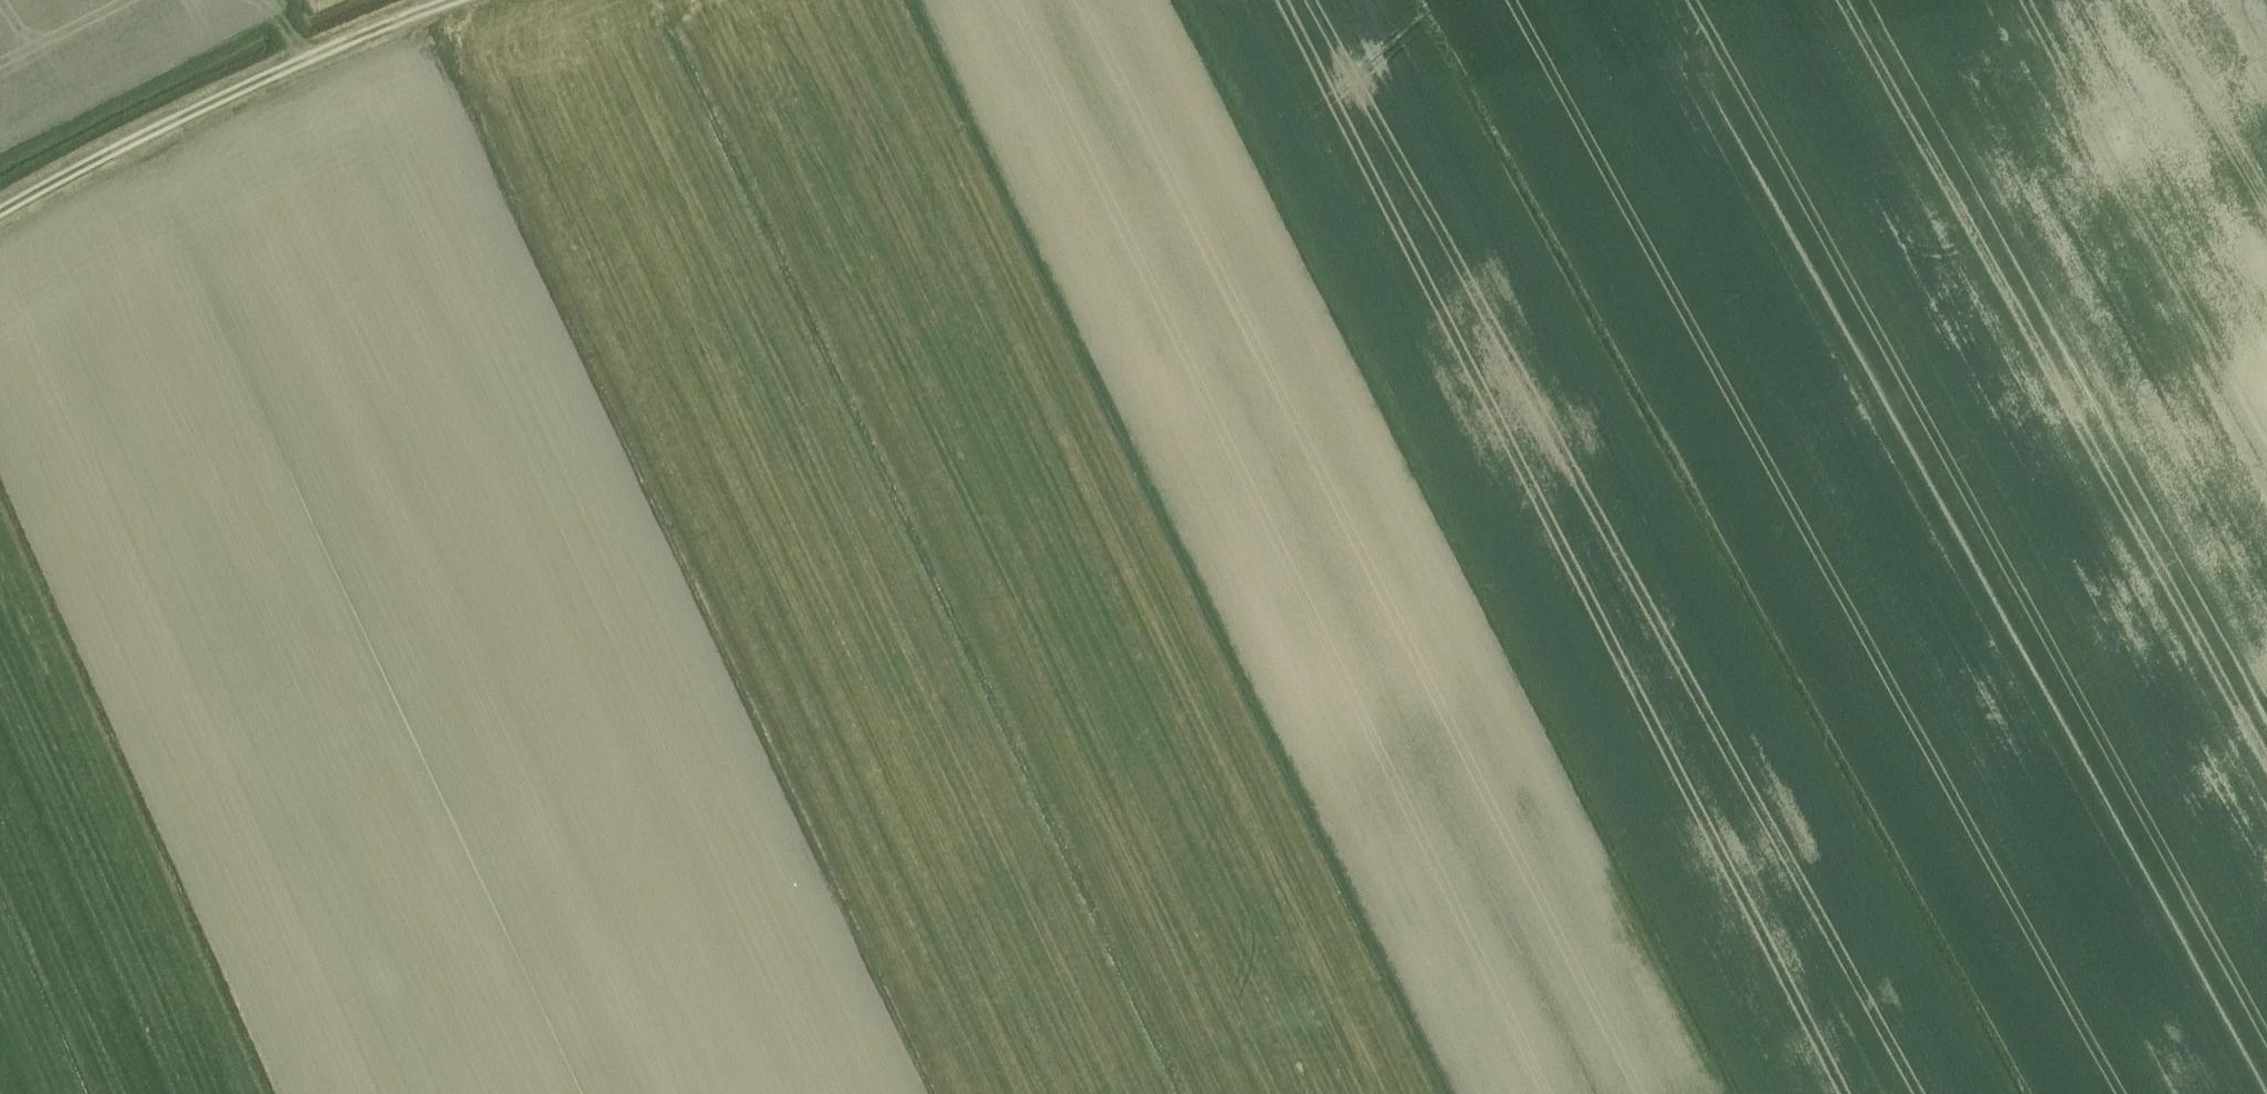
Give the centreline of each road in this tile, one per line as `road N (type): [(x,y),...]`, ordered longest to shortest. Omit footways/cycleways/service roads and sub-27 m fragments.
road 1 (track): [(443,0),(335,43),(0,207)]

